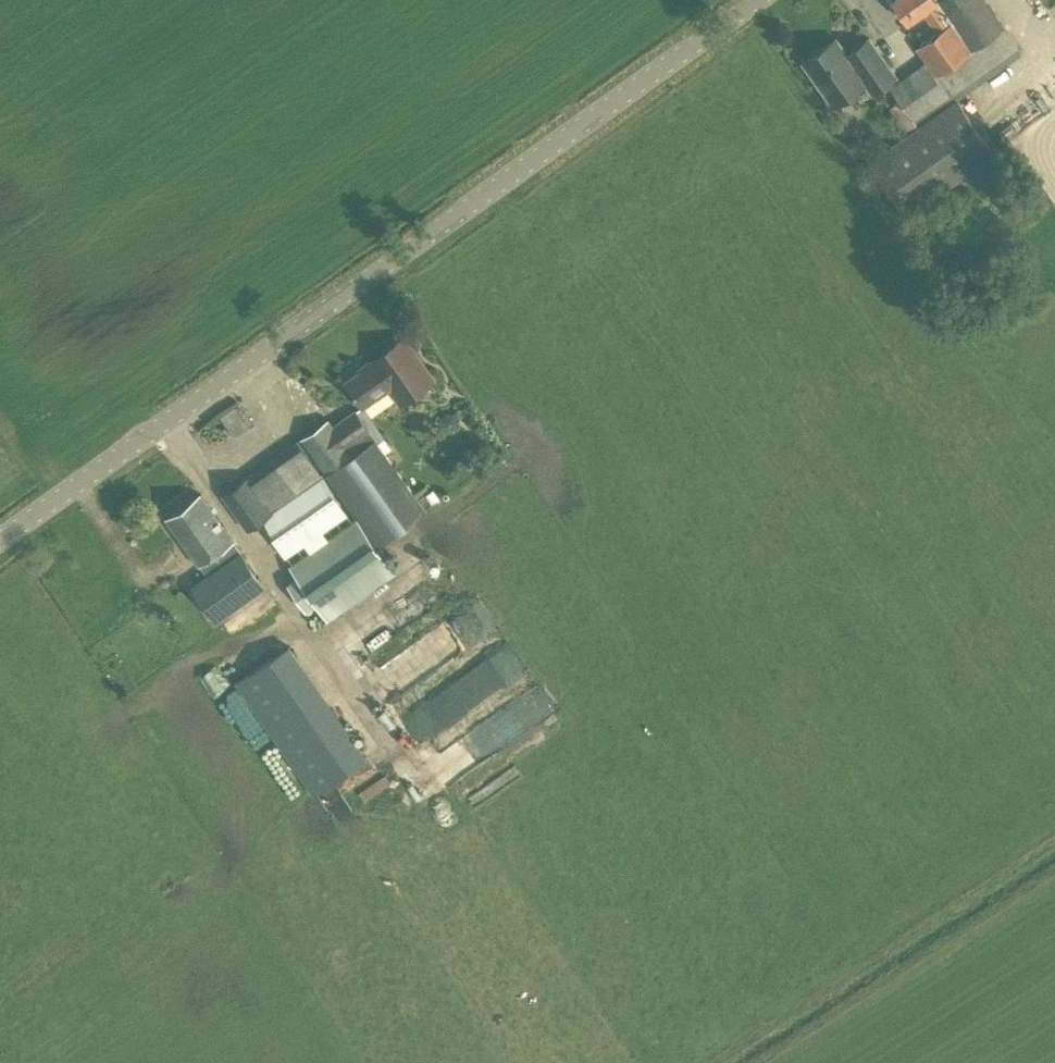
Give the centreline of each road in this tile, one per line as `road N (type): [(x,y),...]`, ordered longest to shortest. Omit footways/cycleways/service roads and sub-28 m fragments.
road 1 (tertiary): [(0,535),(762,0)]

